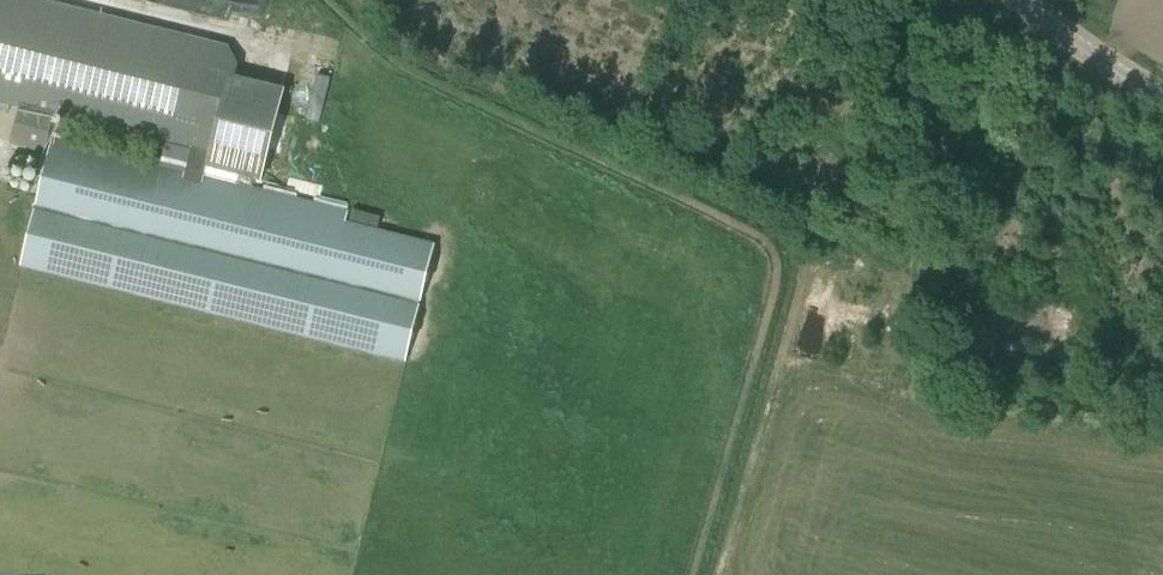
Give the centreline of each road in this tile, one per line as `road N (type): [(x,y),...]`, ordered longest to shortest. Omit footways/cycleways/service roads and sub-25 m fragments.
road 1 (tertiary): [(1162,102),(1026,0)]

